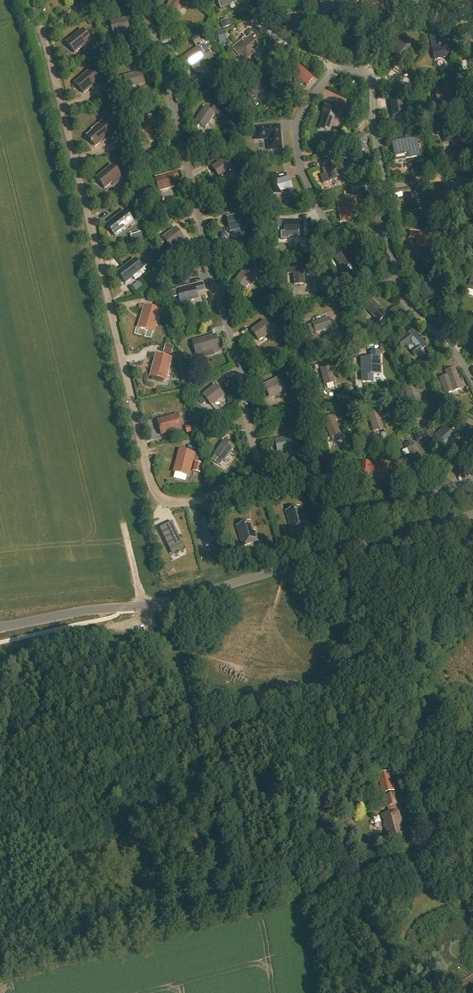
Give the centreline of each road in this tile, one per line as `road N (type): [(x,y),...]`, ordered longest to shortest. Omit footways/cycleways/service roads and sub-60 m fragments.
road 1 (unclassified): [(0,628),(168,601),(472,513)]
road 2 (residential): [(472,826),(331,889)]

